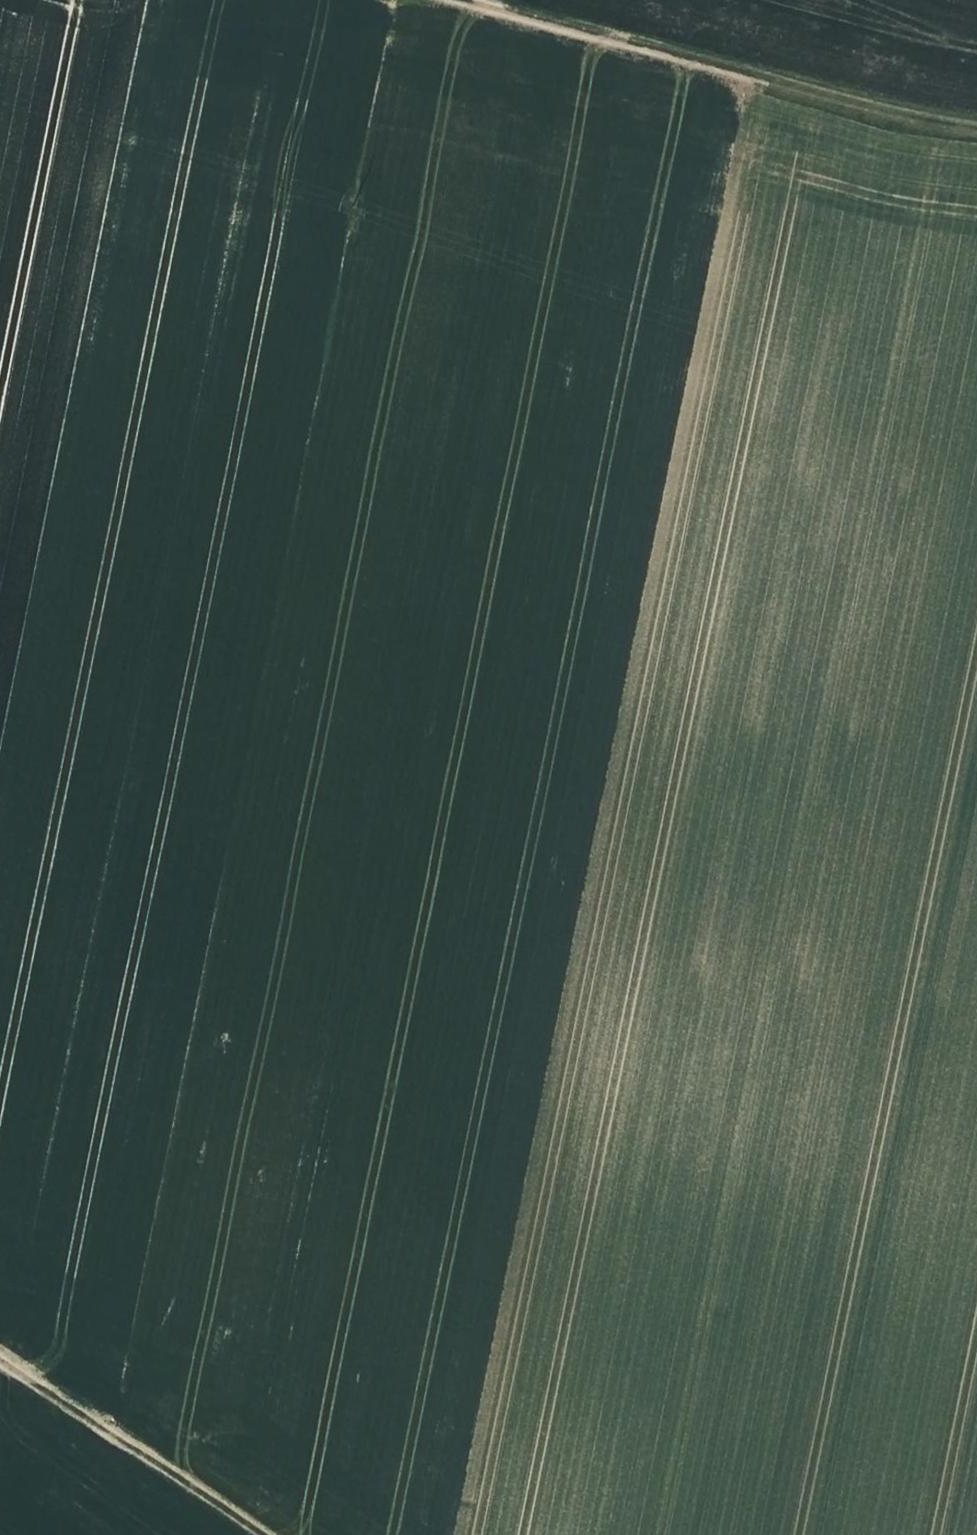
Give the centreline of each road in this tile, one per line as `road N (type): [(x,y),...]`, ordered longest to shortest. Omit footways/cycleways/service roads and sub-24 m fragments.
road 1 (track): [(431,0),(857,113),(976,130)]
road 2 (track): [(264,1534),(0,1359)]

